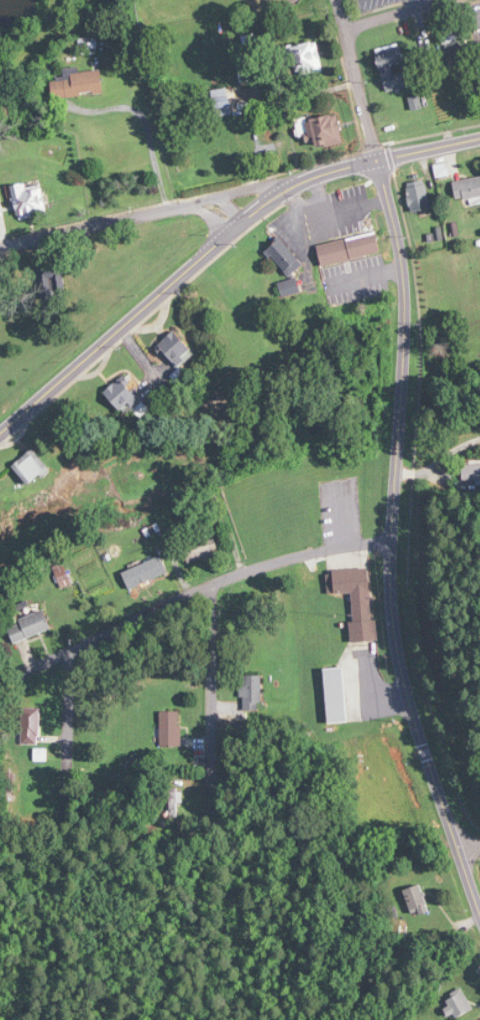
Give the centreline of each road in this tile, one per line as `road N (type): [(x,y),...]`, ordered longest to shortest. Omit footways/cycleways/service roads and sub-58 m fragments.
road 1 (residential): [(479,912),(394,634),(390,541),(404,300),(381,163)]
road 2 (secondary): [(0,436),(296,190),(381,163)]
road 3 (residential): [(390,541),(244,571),(13,677)]
road 4 (residential): [(0,247),(266,184),(296,190)]
road 5 (residential): [(217,584),(214,812)]
road 6 (residential): [(77,650),(77,826)]
road 7 (residential): [(381,163),(339,0)]
road 8 (residential): [(346,30),(464,0)]

